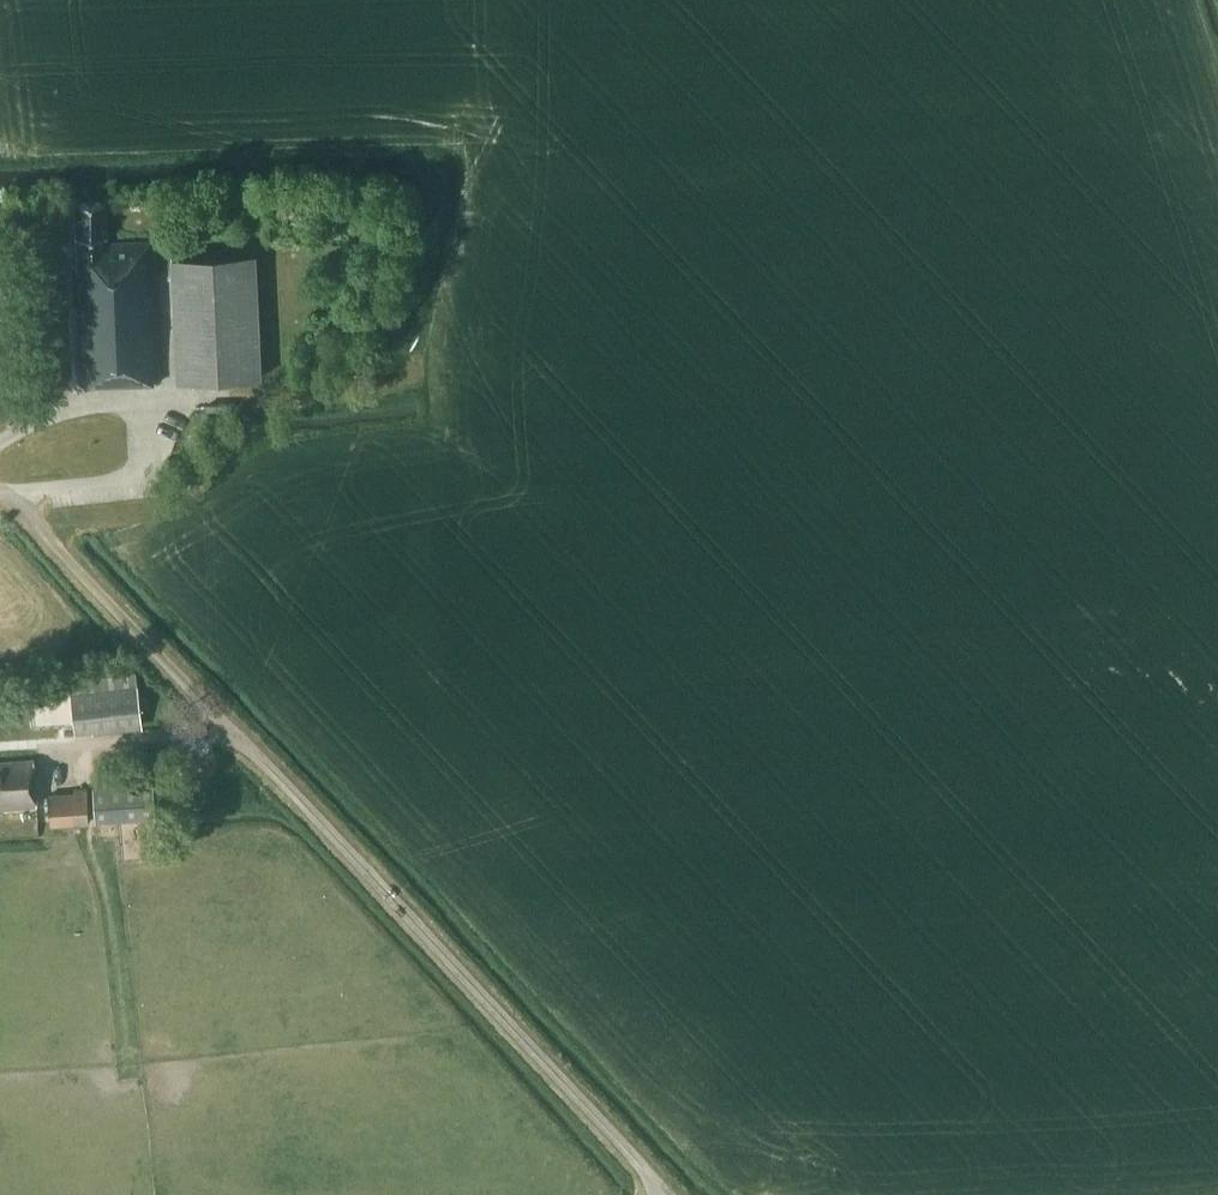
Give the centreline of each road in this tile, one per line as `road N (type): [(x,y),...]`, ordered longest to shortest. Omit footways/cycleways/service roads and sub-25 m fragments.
road 1 (track): [(0,495),(671,1194)]

